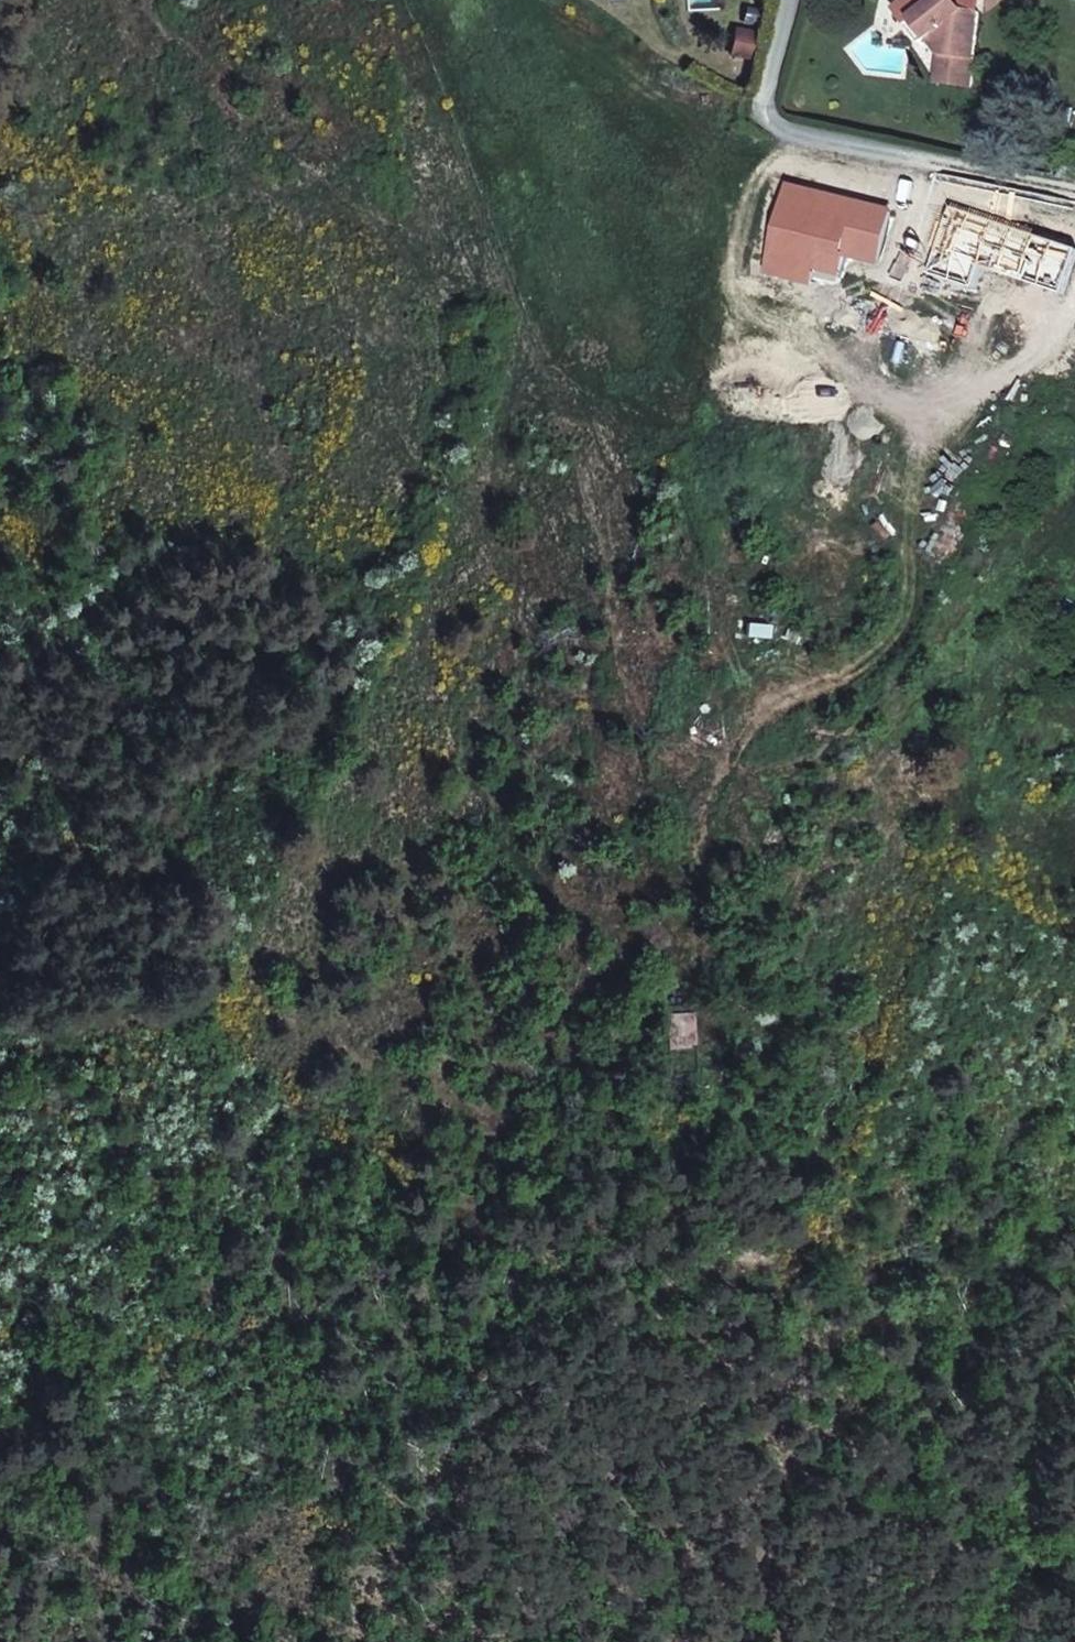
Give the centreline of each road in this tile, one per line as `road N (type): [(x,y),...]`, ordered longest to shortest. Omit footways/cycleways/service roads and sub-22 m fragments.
road 1 (residential): [(1074,183),(763,116),(792,0)]
road 2 (track): [(1074,269),(1004,416),(936,509),(845,556)]

